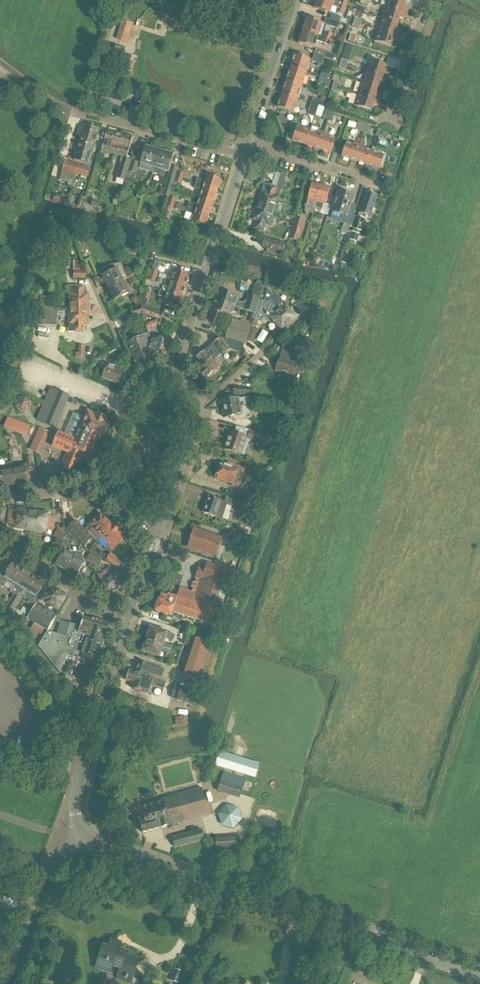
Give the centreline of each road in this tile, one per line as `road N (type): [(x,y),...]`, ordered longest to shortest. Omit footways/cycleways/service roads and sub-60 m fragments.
road 1 (tertiary): [(479,978),(85,839)]
road 2 (residential): [(243,152),(60,108),(0,64)]
road 3 (track): [(405,827),(479,604)]
road 4 (tertiary): [(176,376),(243,152)]
road 5 (tertiary): [(85,839),(77,792),(127,620)]
road 6 (unclassified): [(6,983),(47,871),(85,839)]
road 7 (track): [(377,943),(405,827),(433,821),(438,805)]
road 8 (residential): [(196,411),(311,311)]
road 9 (residential): [(127,620),(0,539)]
road 10 (tertiary): [(246,142),(291,0)]
road 11 (residential): [(387,187),(246,142)]
road 12 (tertiary): [(155,540),(196,411)]
road 13 (residential): [(388,121),(428,0)]

